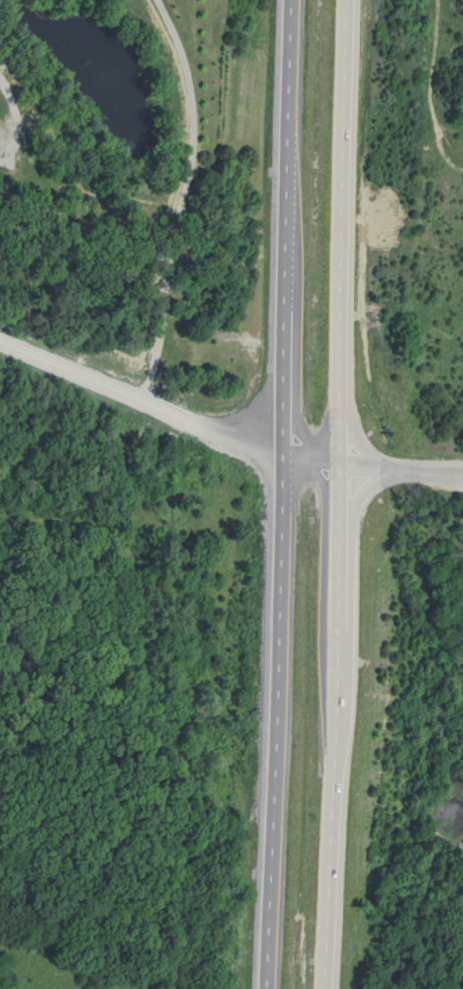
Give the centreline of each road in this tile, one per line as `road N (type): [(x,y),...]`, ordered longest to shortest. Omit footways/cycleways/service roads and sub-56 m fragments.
road 1 (trunk): [(325,988),(359,585),(340,133),(343,0)]
road 2 (trunk): [(282,0),(281,171),(297,455),(283,829),(267,988)]
road 3 (residential): [(0,347),(278,453),(353,462)]

